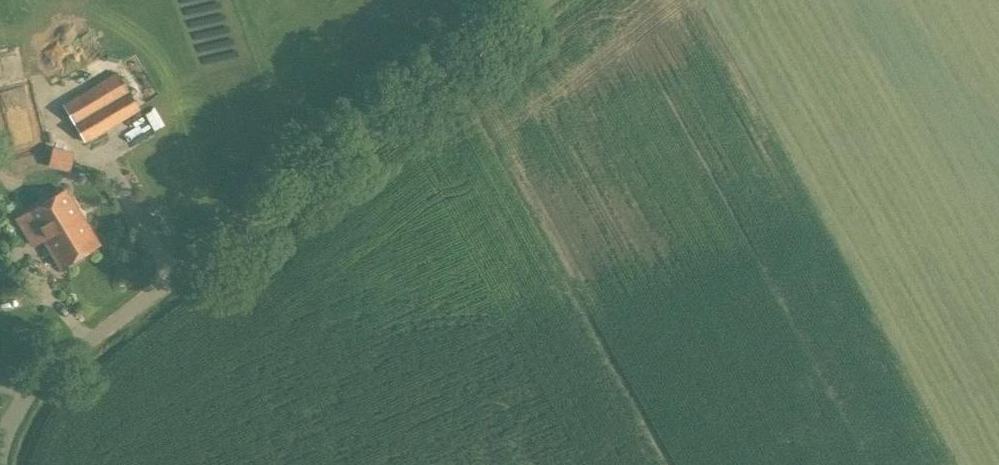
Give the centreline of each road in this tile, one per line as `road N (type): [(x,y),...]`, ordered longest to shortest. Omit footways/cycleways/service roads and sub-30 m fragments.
road 1 (unclassified): [(31,385),(549,0)]

